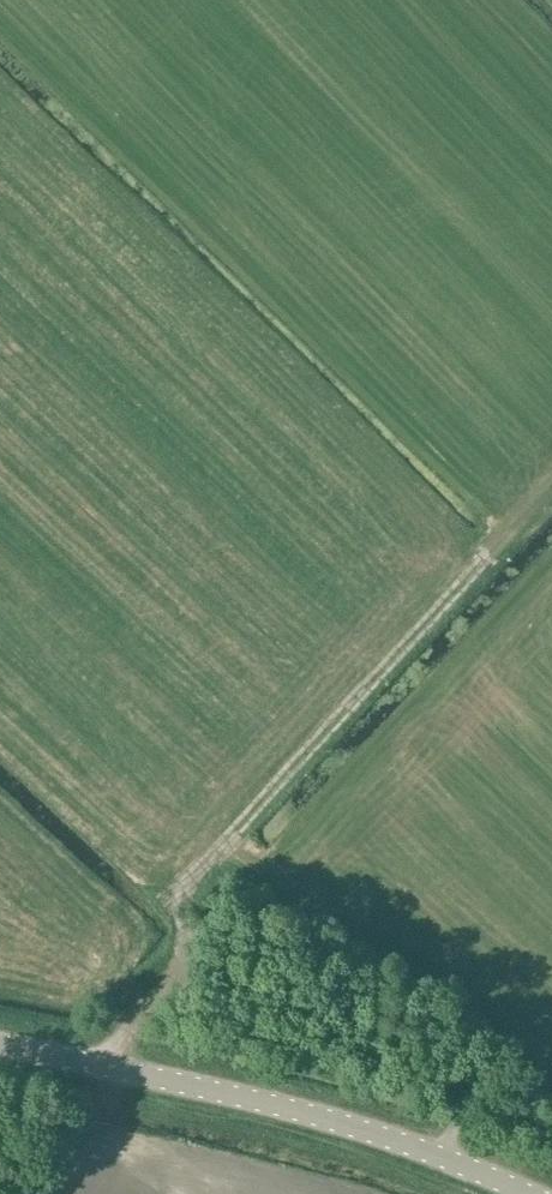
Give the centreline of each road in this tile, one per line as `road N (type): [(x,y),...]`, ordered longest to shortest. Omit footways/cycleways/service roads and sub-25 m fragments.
road 1 (tertiary): [(520,1193),(441,1156),(266,1098),(0,1040)]

